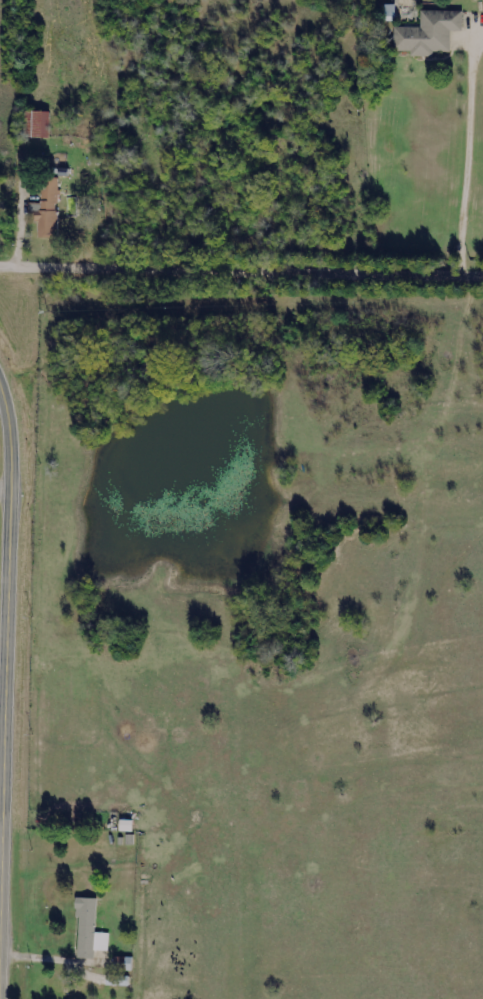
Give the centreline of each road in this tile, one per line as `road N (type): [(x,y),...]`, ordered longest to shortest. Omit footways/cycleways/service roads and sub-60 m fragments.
road 1 (residential): [(0,268),(482,266)]
road 2 (secondary): [(0,389),(10,471),(0,842)]
road 3 (residential): [(0,949),(53,955),(119,979)]

